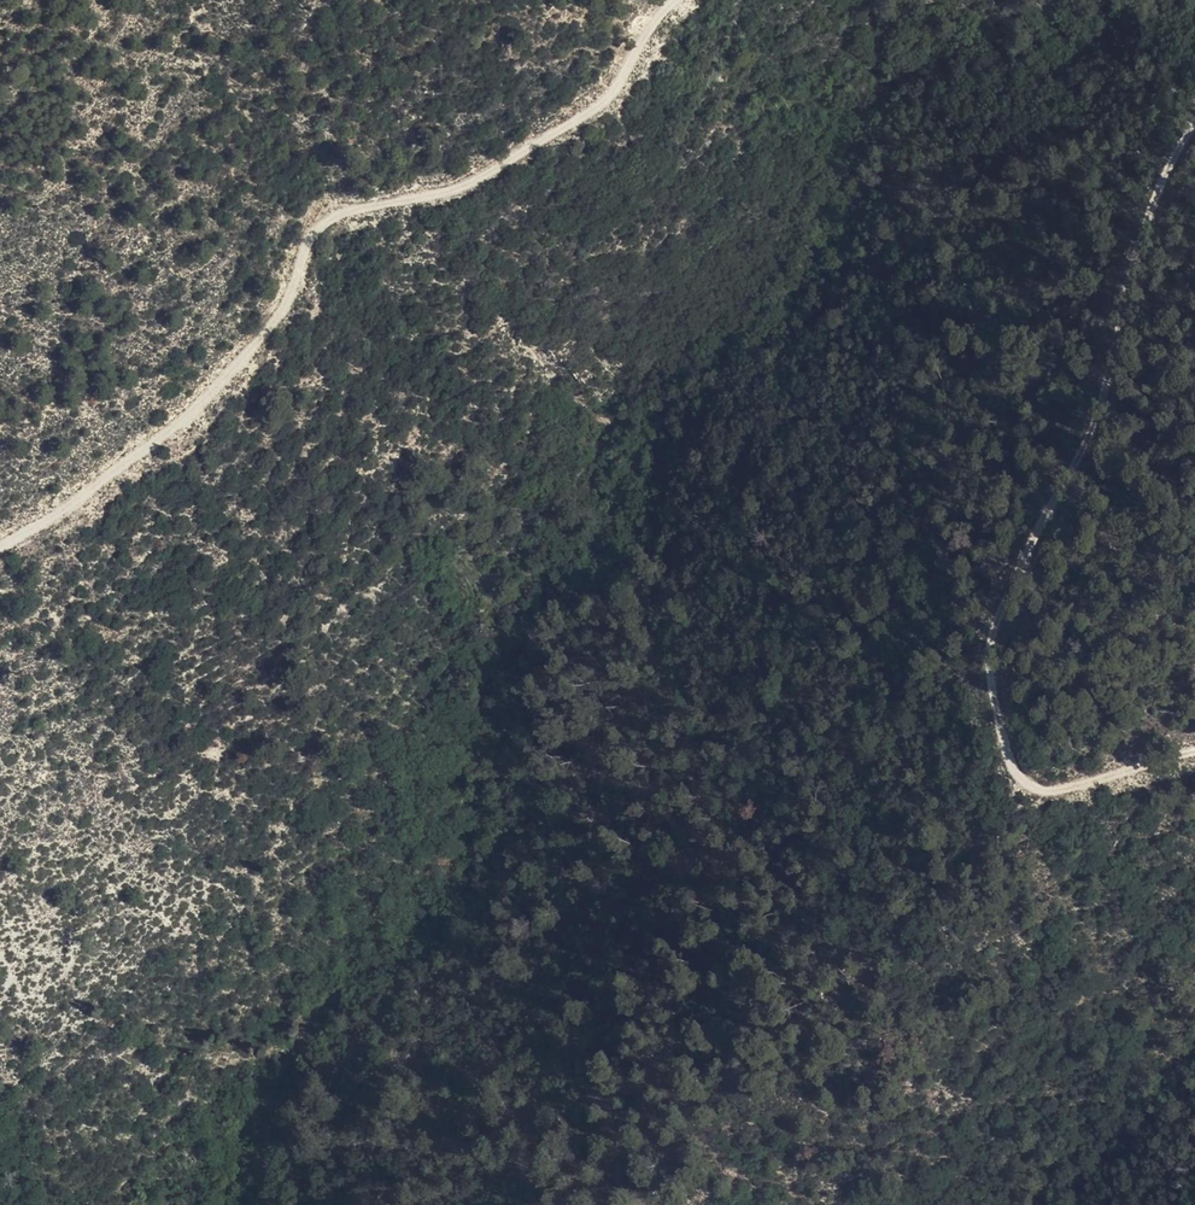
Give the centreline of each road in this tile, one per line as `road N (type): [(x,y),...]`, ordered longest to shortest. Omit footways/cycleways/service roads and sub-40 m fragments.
road 1 (track): [(0,547),(163,440),(248,358),(294,308),(318,220),(449,189),(557,134),(615,94),(653,26),(682,0)]
road 2 (track): [(1194,126),(1157,213),(1071,475),(1008,598),(993,655),(1010,762),(1026,780),(1057,791),(1194,753)]

